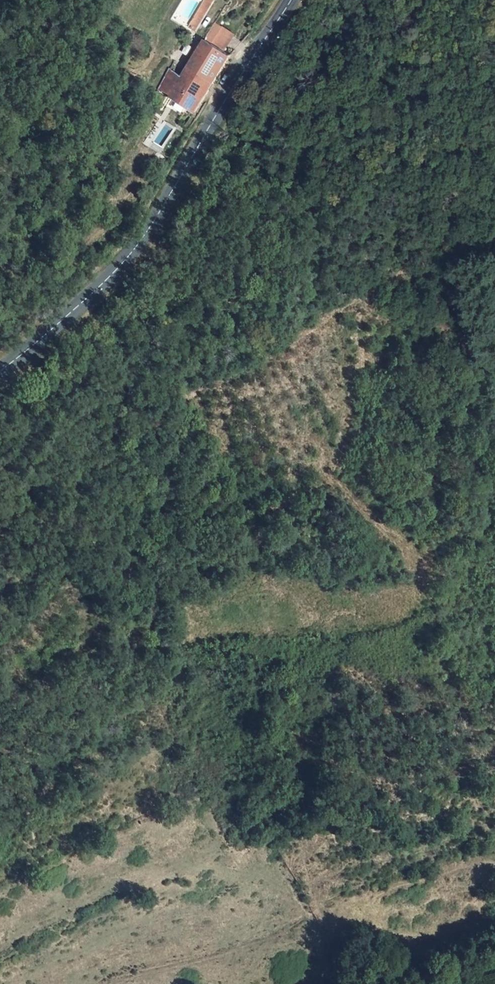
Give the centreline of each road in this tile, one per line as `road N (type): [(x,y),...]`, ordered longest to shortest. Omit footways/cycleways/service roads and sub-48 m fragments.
road 1 (secondary): [(288,0),(156,226),(0,385)]

